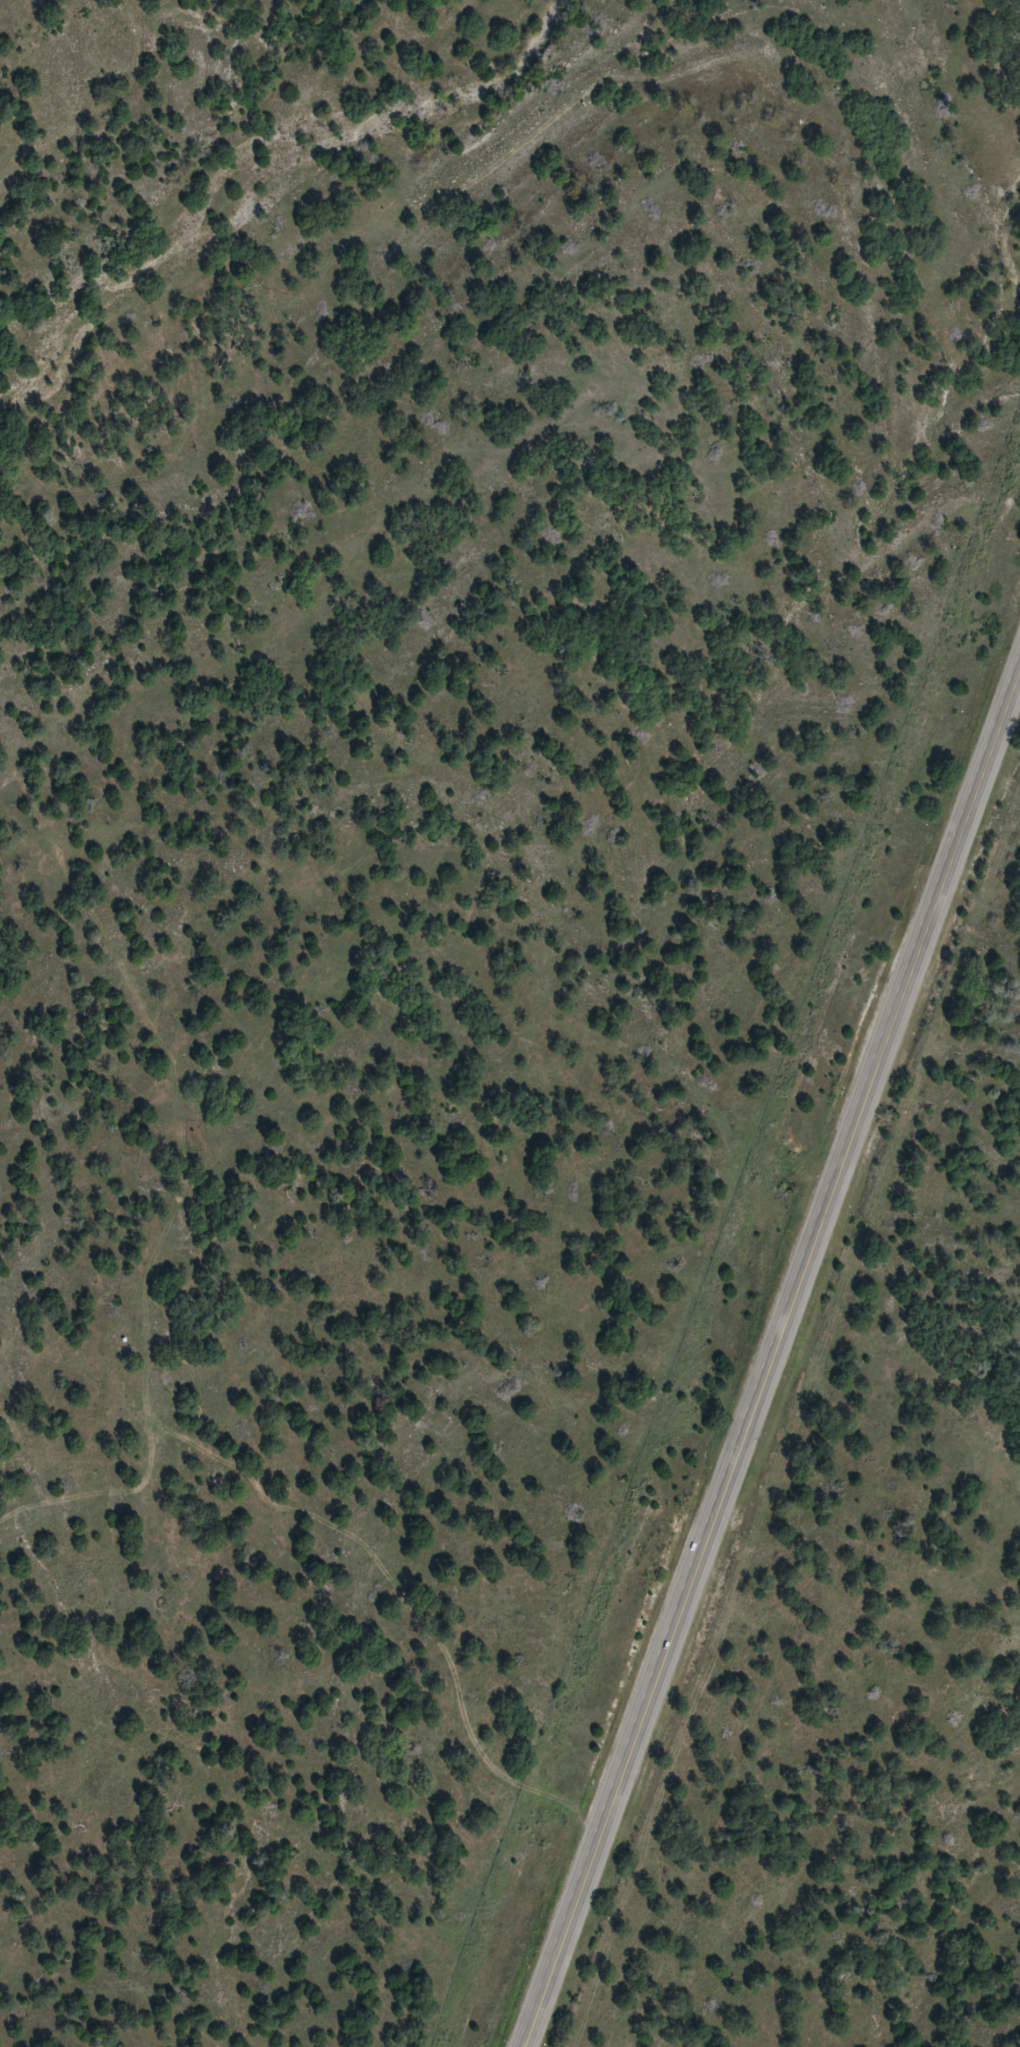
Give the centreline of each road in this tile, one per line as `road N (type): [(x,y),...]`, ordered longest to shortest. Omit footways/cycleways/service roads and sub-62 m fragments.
road 1 (trunk): [(524,2046),(1019,658)]

